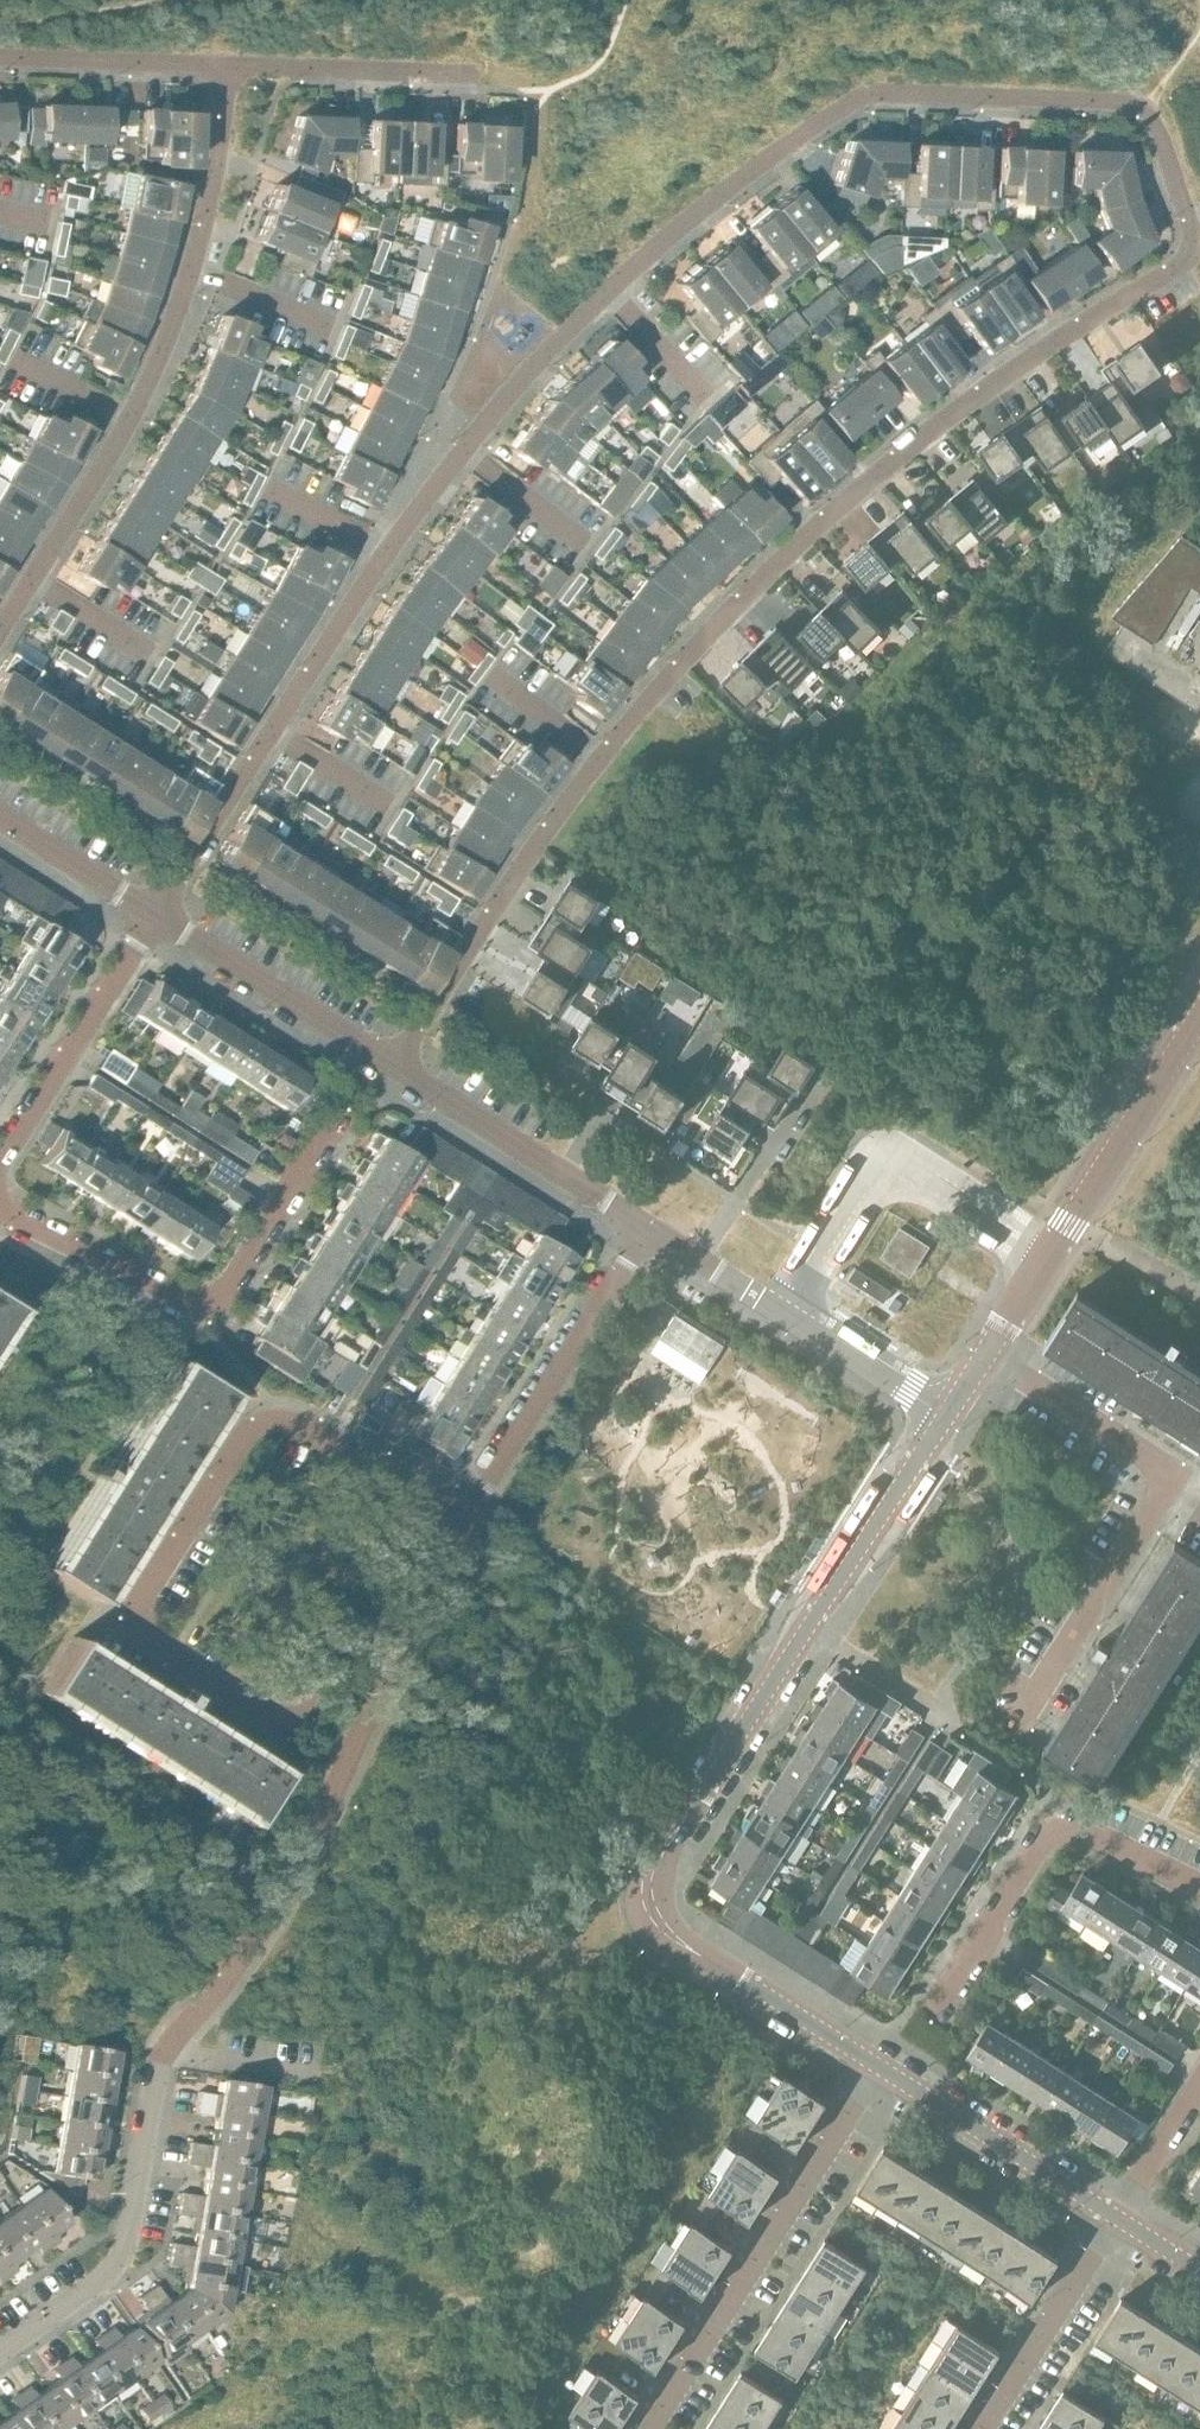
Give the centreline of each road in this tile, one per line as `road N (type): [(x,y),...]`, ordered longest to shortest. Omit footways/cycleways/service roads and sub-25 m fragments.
road 1 (residential): [(158,919),(390,557),(470,455),(618,283),(794,147),(874,98),(1146,109),(1195,239),(1189,260)]
road 2 (residential): [(392,1069),(536,847),(723,613),(936,426),(1189,260)]
road 3 (residential): [(0,2348),(126,2256),(143,2108),(327,1814),(459,1508)]
road 4 (tertiary): [(877,2066),(670,1935),(649,1906),(648,1880),(943,1422)]
road 5 (residential): [(286,1726),(132,1625),(266,1417),(459,1508)]
road 6 (residential): [(0,631),(145,396),(222,176),(236,72)]
road 7 (residential): [(0,1210),(204,1316),(333,1123)]
road 8 (residential): [(646,2428),(877,2066)]
road 9 (tertiary): [(986,1354),(1199,1014)]
road 10 (residential): [(934,2012),(1036,1846),(1054,1831),(1087,1832),(1199,1888)]
road 11 (residential): [(459,1508),(634,1227)]
road 12 (residential): [(0,1166),(158,919)]
road 13 (residential): [(634,1227),(392,1069)]
road 14 (residential): [(1017,1723),(1165,1482)]
road 15 (tertiary): [(1115,2217),(877,2066)]
road 16 (residential): [(392,1069),(158,919)]
road 17 (residential): [(980,2428),(1115,2217)]
road 18 (residential): [(482,78),(236,72)]
road 19 (residential): [(236,72),(0,61)]
road 20 (residential): [(1165,1482),(1152,1459),(986,1354)]
road 21 (unclassified): [(943,1422),(785,1317)]
road 22 (residential): [(158,919),(0,820)]
road 23 (residential): [(785,1317),(634,1227)]
road 24 (residential): [(1115,2217),(1199,2084)]

